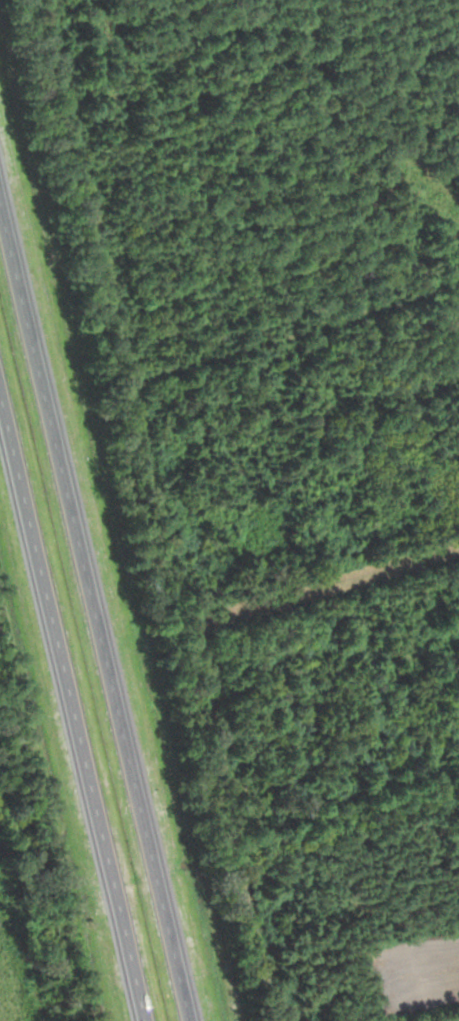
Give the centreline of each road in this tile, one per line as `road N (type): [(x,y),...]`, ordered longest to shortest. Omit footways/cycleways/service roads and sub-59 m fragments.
road 1 (motorway): [(191,1020),(0,203)]
road 2 (motorway): [(0,392),(146,1020)]
road 3 (track): [(458,558),(296,611),(170,631)]

